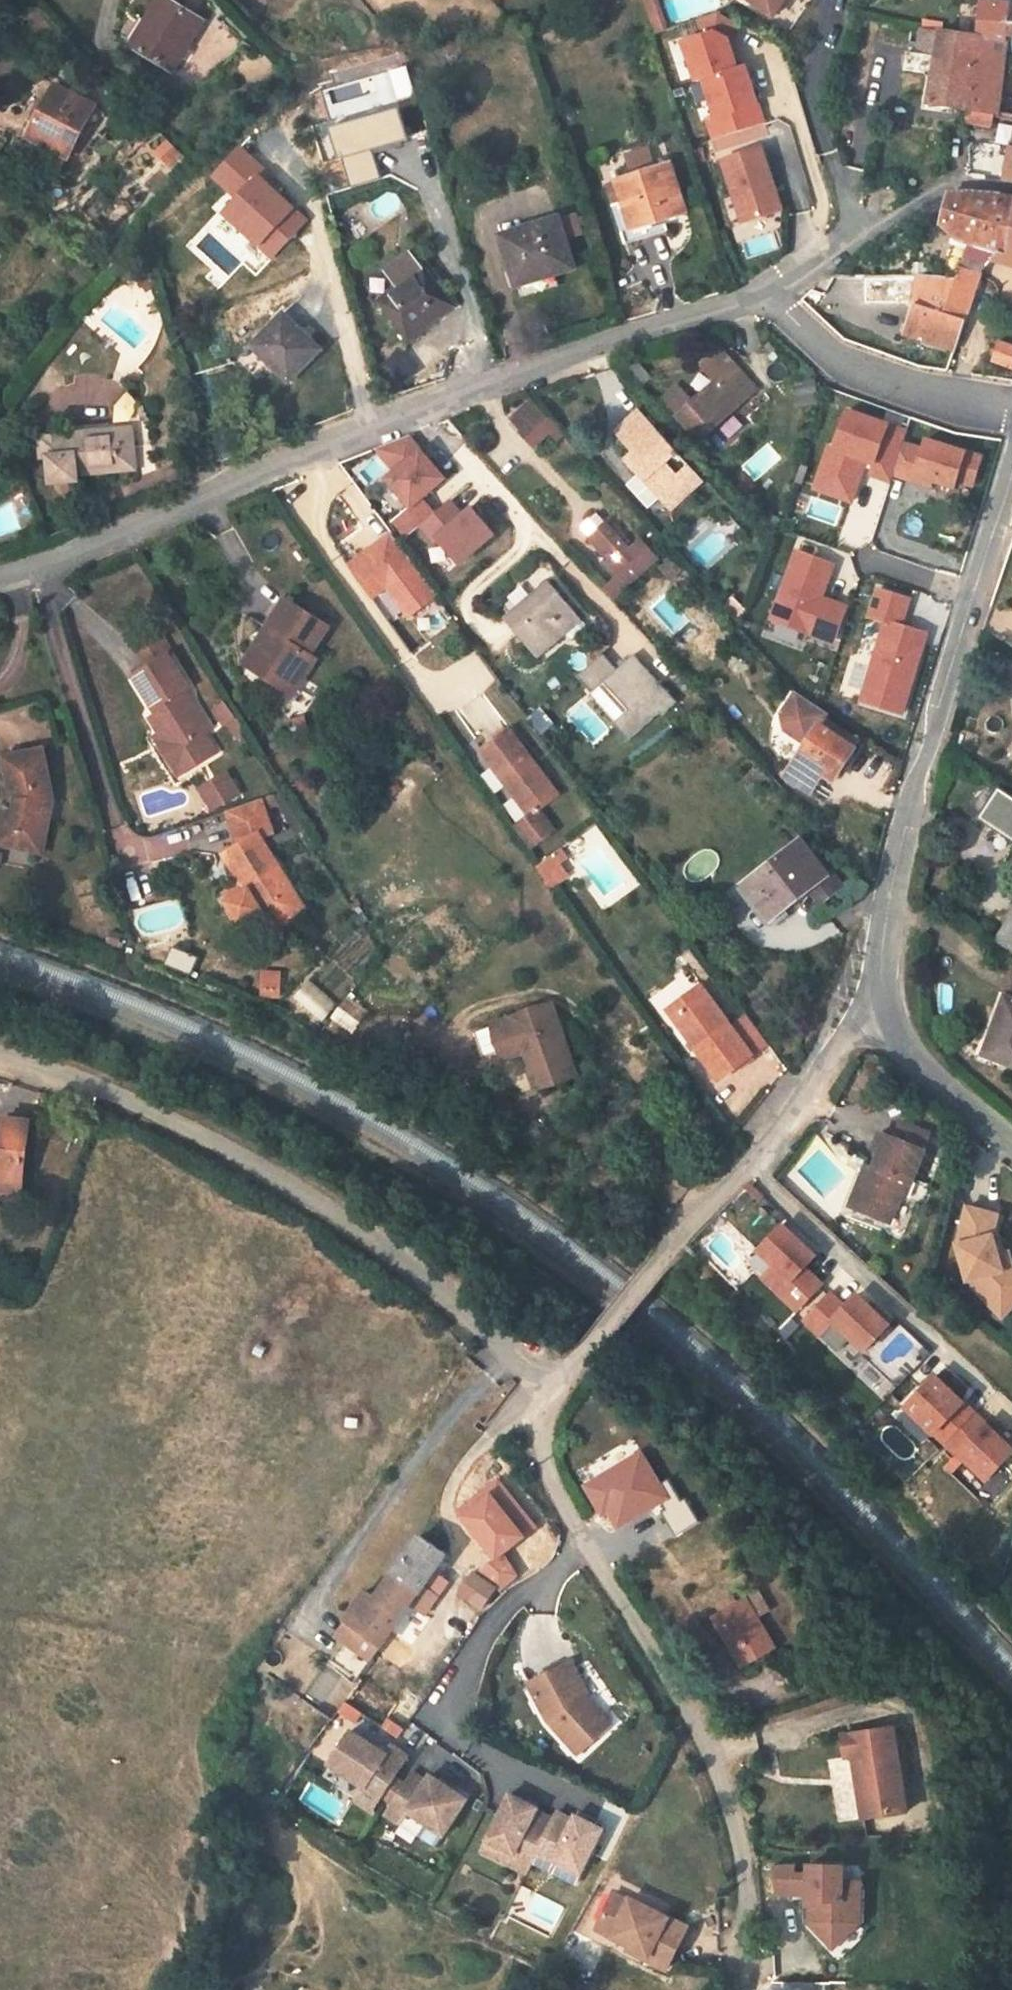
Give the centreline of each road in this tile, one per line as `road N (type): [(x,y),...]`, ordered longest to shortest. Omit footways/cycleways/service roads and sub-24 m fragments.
road 1 (residential): [(0,580),(483,386),(767,293)]
road 2 (residential): [(0,1055),(187,1130),(334,1216),(556,1393)]
road 3 (tertiary): [(1011,477),(891,881),(876,997)]
road 4 (unclassified): [(556,1393),(876,997)]
road 5 (unclassified): [(737,1989),(749,1939),(731,1805),(710,1745),(592,1548)]
road 6 (residential): [(592,1548),(516,1599),(486,1636),(449,1725),(492,1759),(584,1802)]
road 7 (residential): [(1011,416),(840,361),(767,293)]
road 8 (residential): [(767,293),(934,193),(955,188),(1011,197)]
road 9 (tertiary): [(876,997),(906,1057),(1011,1149)]
road 10 (unclassified): [(592,1548),(547,1473),(541,1432),(556,1393)]

